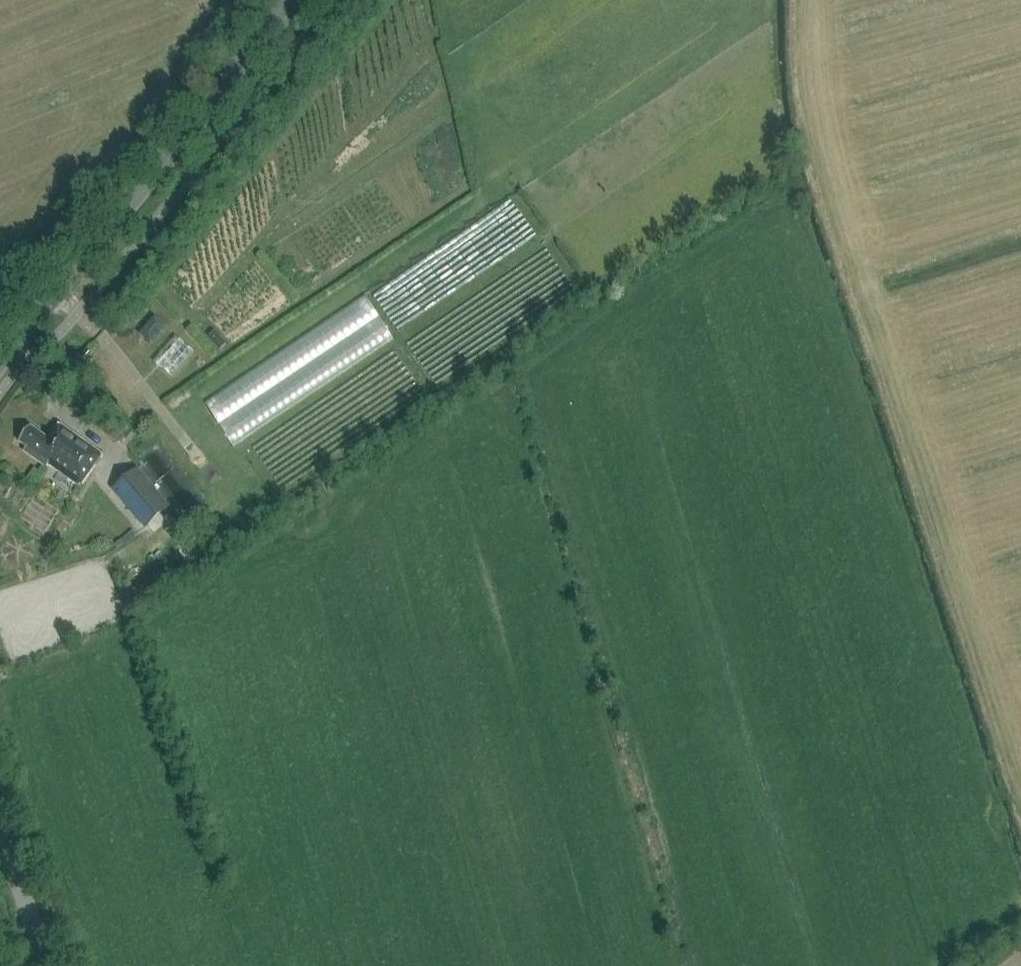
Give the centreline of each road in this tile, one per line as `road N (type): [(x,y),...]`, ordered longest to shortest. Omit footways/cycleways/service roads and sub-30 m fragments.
road 1 (tertiary): [(0,367),(297,0)]
road 2 (unclassified): [(49,965),(0,827)]

